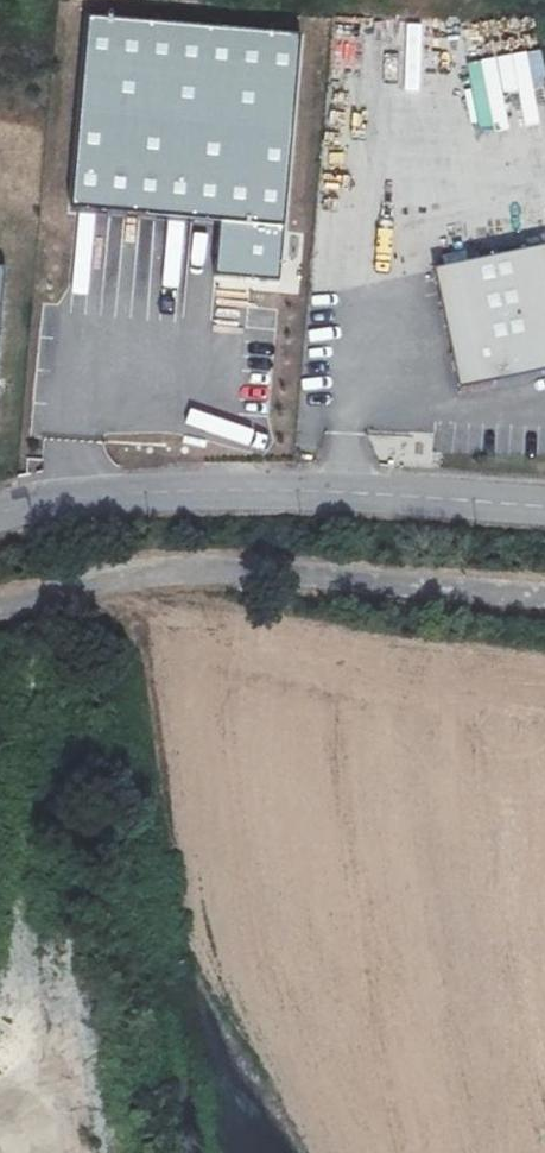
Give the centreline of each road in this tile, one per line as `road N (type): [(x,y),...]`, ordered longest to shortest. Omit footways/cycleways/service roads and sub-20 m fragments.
road 1 (unclassified): [(544,595),(203,573),(133,579),(0,608)]
road 2 (unclassified): [(544,510),(372,496),(135,493),(0,514)]

